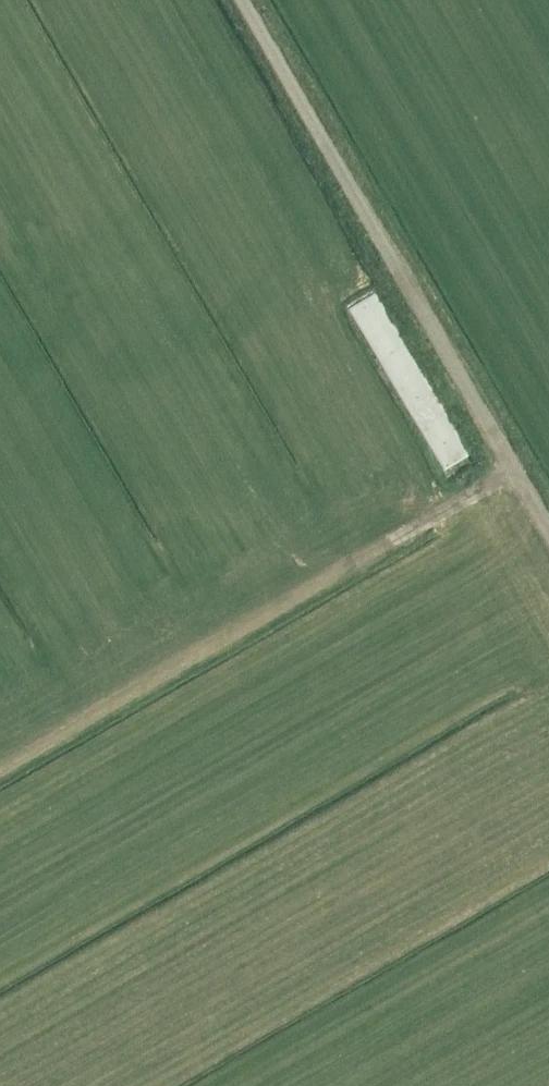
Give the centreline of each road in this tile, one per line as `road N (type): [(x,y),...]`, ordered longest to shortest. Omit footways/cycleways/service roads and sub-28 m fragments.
road 1 (unclassified): [(548,531),(242,0)]

